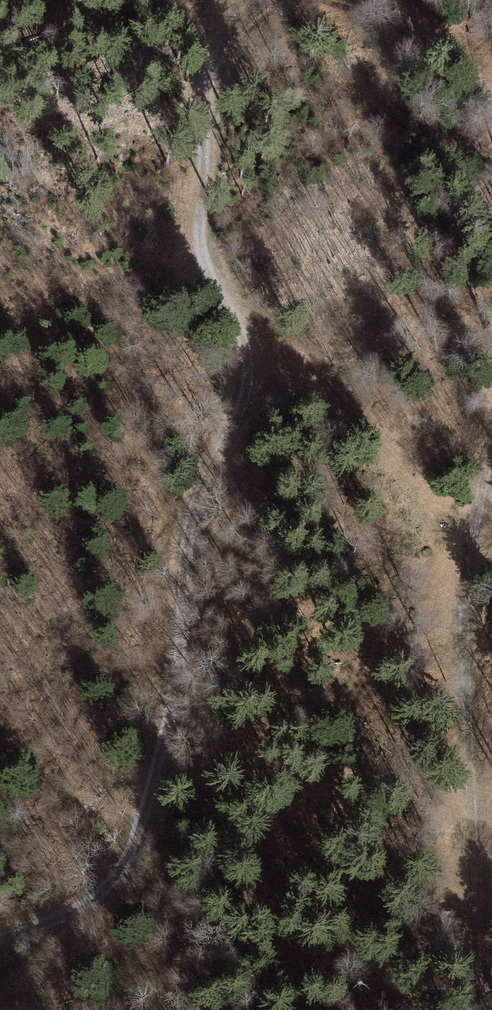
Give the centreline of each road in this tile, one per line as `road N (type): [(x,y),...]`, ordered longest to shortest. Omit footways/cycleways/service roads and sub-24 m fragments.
road 1 (track): [(0,936),(88,904),(135,850),(176,670),(191,530),(247,382),(247,333),(212,281),(199,239),(206,93),(226,38),(263,0)]
road 2 (track): [(491,423),(453,612),(480,1009)]
road 3 (track): [(471,544),(298,351),(247,333)]
road 4 (track): [(367,0),(433,36),(491,92)]

